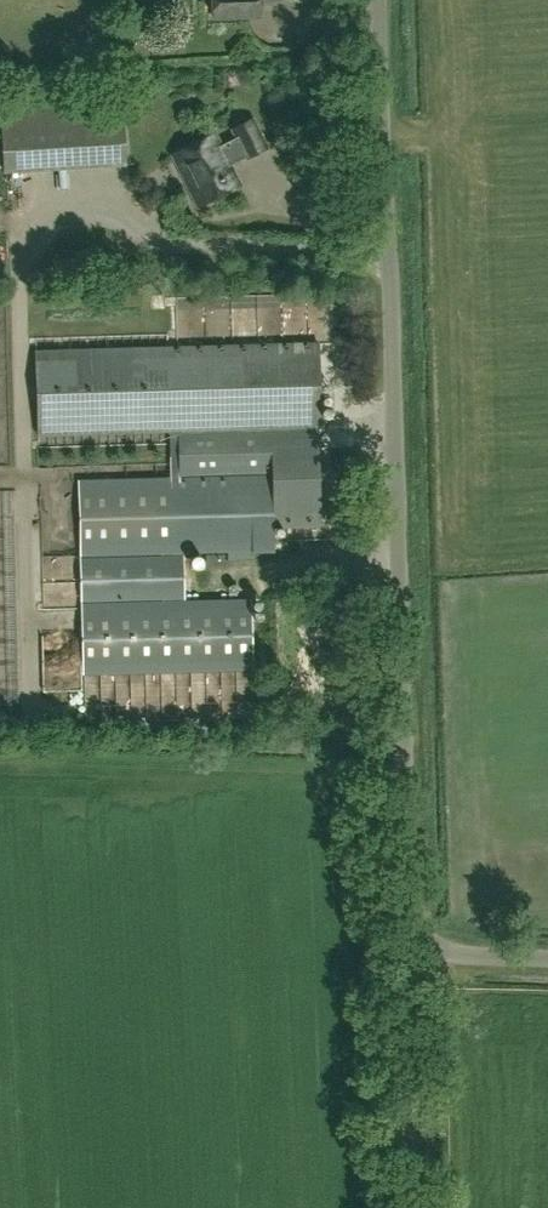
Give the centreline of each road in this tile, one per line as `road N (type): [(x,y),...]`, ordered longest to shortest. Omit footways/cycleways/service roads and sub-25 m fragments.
road 1 (unclassified): [(547,959),(418,955),(389,0)]
road 2 (track): [(418,955),(424,1207)]

